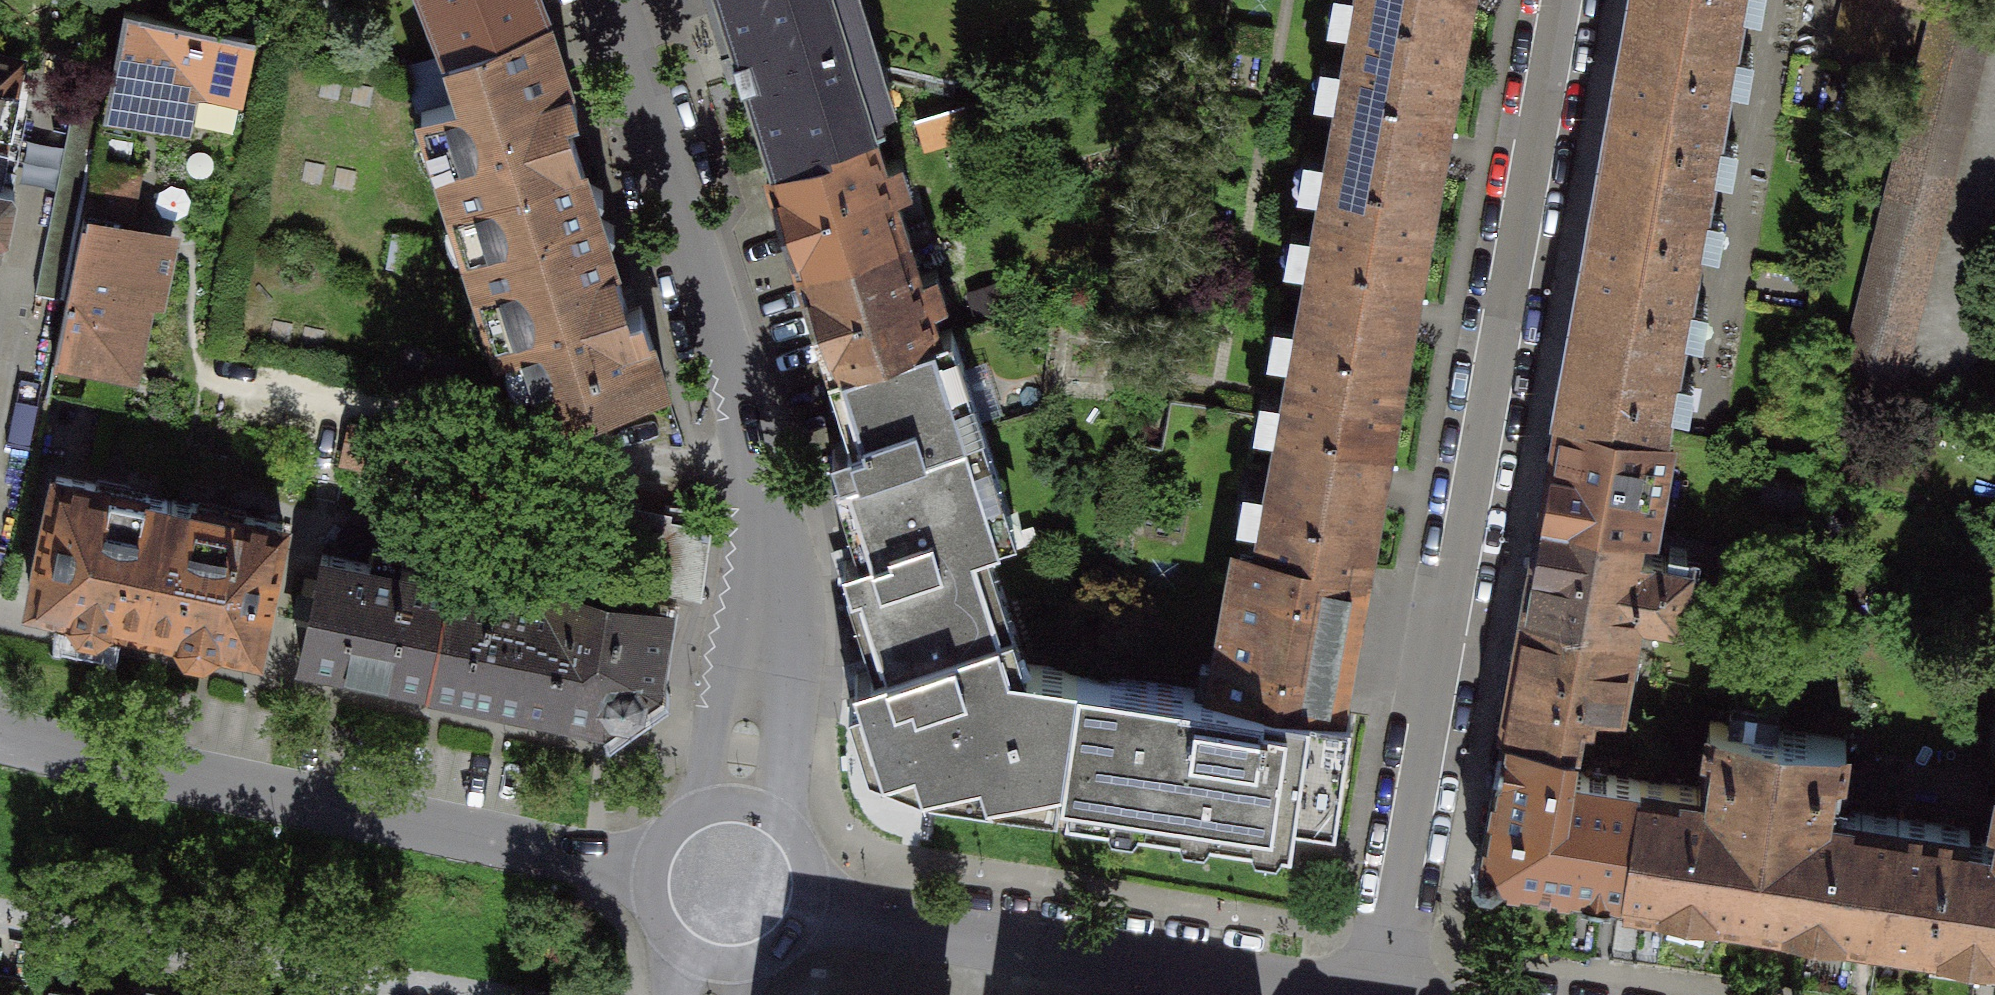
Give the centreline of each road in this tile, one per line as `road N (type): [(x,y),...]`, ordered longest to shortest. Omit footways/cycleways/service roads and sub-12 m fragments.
road 1 (residential): [(1386,994),(1559,0)]
road 2 (residential): [(738,892),(777,542),(762,469),(611,0)]
road 3 (residential): [(738,892),(632,859),(0,731)]
road 4 (residential): [(1364,994),(834,917),(738,892)]

